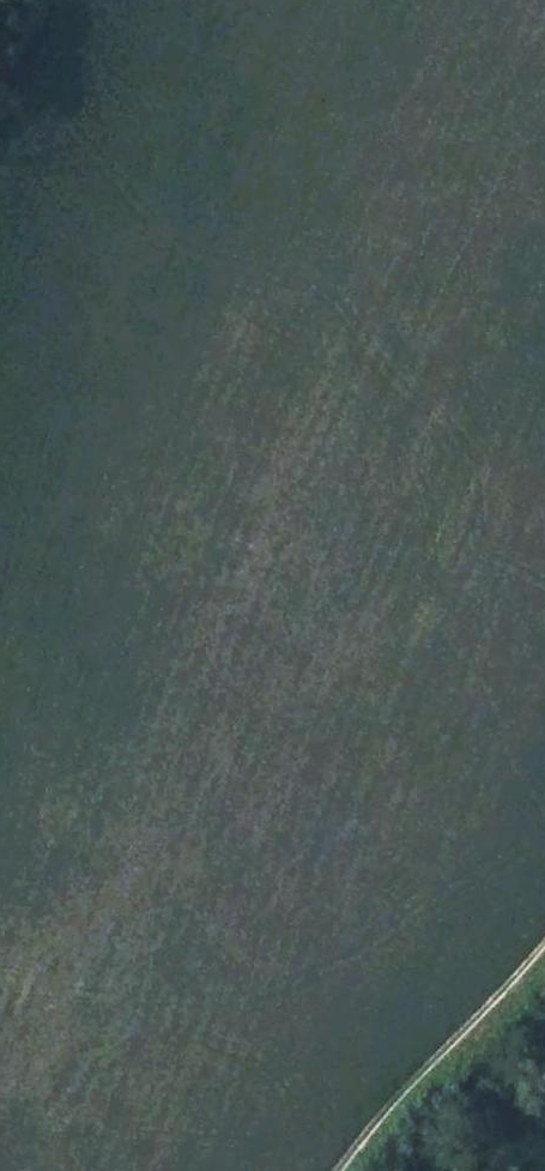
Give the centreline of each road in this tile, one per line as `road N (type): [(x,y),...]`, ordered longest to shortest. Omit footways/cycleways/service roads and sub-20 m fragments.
road 1 (track): [(544,998),(367,1170)]

